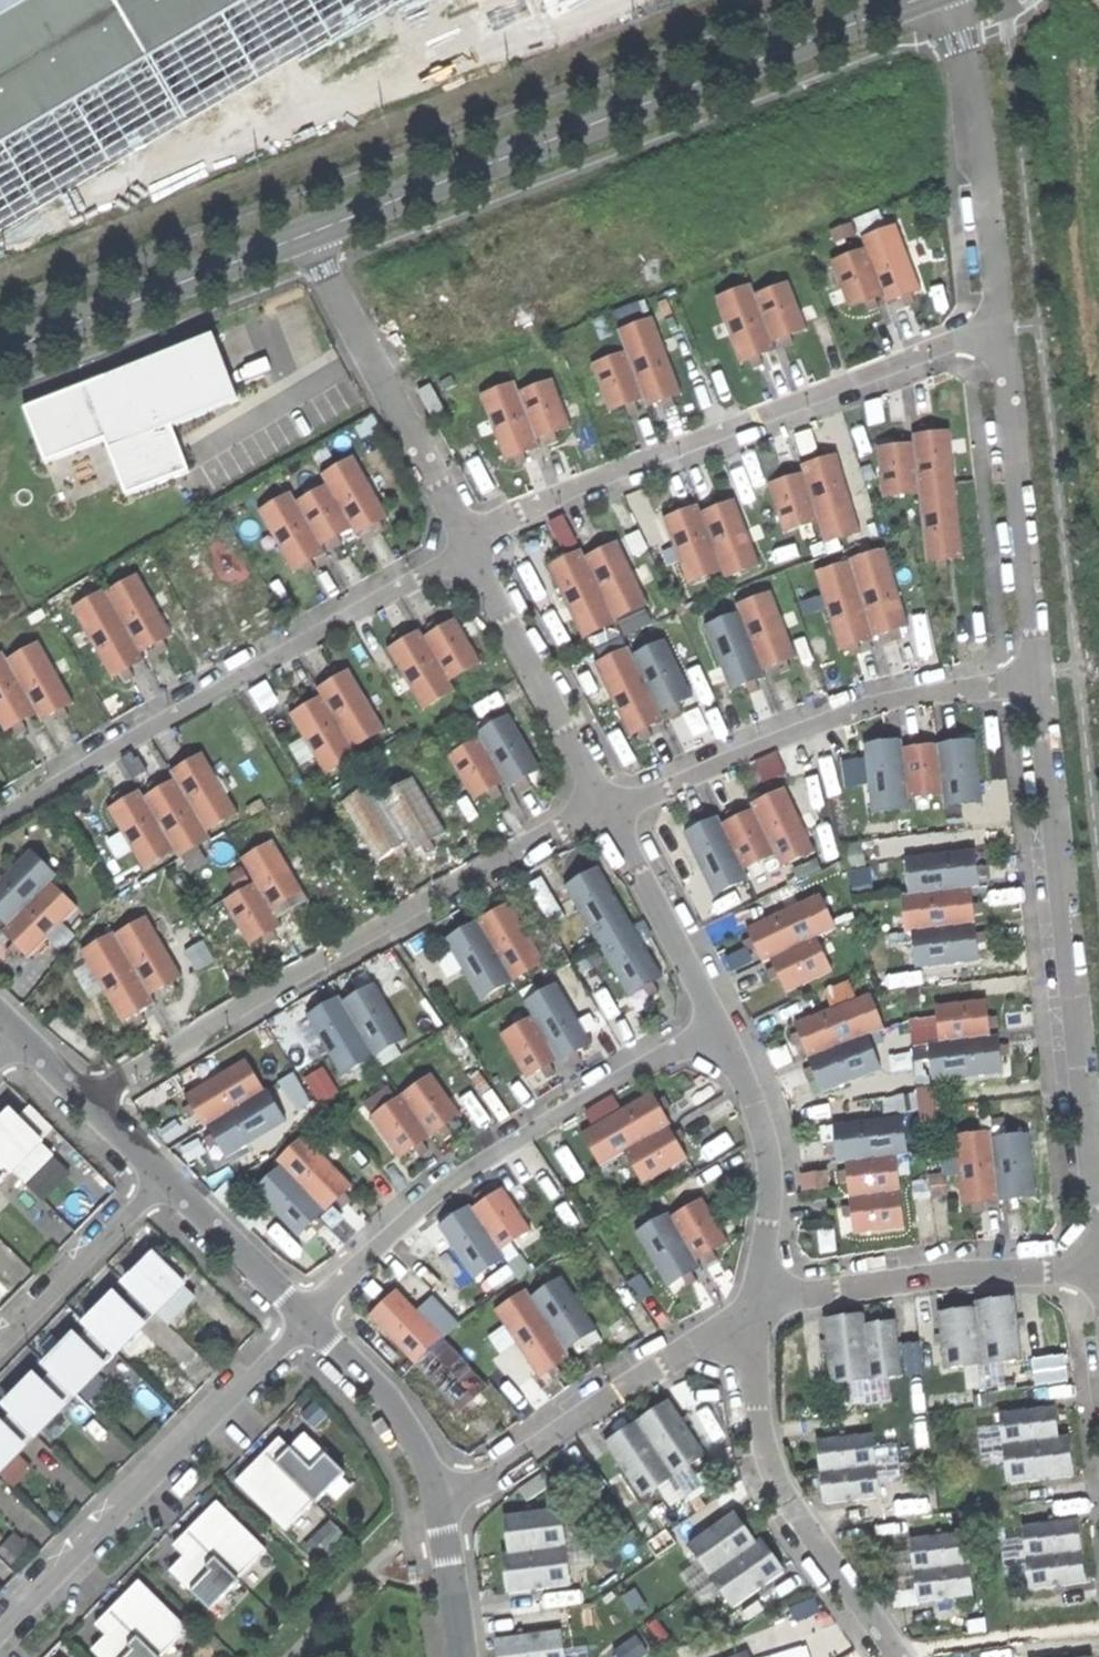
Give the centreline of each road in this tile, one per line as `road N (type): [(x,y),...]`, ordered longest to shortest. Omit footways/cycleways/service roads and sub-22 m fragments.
road 1 (residential): [(915,0),(310,234)]
road 2 (residential): [(609,809),(465,878),(84,1100)]
road 3 (residential): [(470,544),(625,468),(1004,329)]
road 4 (residential): [(1038,664),(1098,1227)]
road 5 (residential): [(0,823),(470,544)]
road 6 (residential): [(717,1026),(439,1191),(307,1320)]
road 7 (residential): [(1038,664),(994,685),(859,709),(609,809)]
road 8 (residential): [(0,1624),(307,1320)]
road 9 (residential): [(753,1312),(756,1409),(773,1476),(897,1656)]
road 10 (residential): [(753,1312),(500,1474),(438,1502)]
road 11 (residential): [(1098,1266),(832,1289),(753,1312)]
road 12 (residential): [(310,234),(470,544)]
road 13 (residential): [(1004,329),(1038,664)]
road 14 (residential): [(948,0),(973,105),(1004,329)]
road 15 (residential): [(310,234),(0,354)]
road 16 (residential): [(470,544),(609,809)]
road 17 (residential): [(717,1026),(768,1157),(753,1312)]
road 18 (residential): [(609,809),(717,1026)]
road 19 (residential): [(160,1172),(0,1342)]
road 20 (residential): [(307,1320),(399,1418),(438,1502)]
road 21 (residential): [(160,1172),(307,1320)]
road 22 (residential): [(438,1502),(463,1656)]

